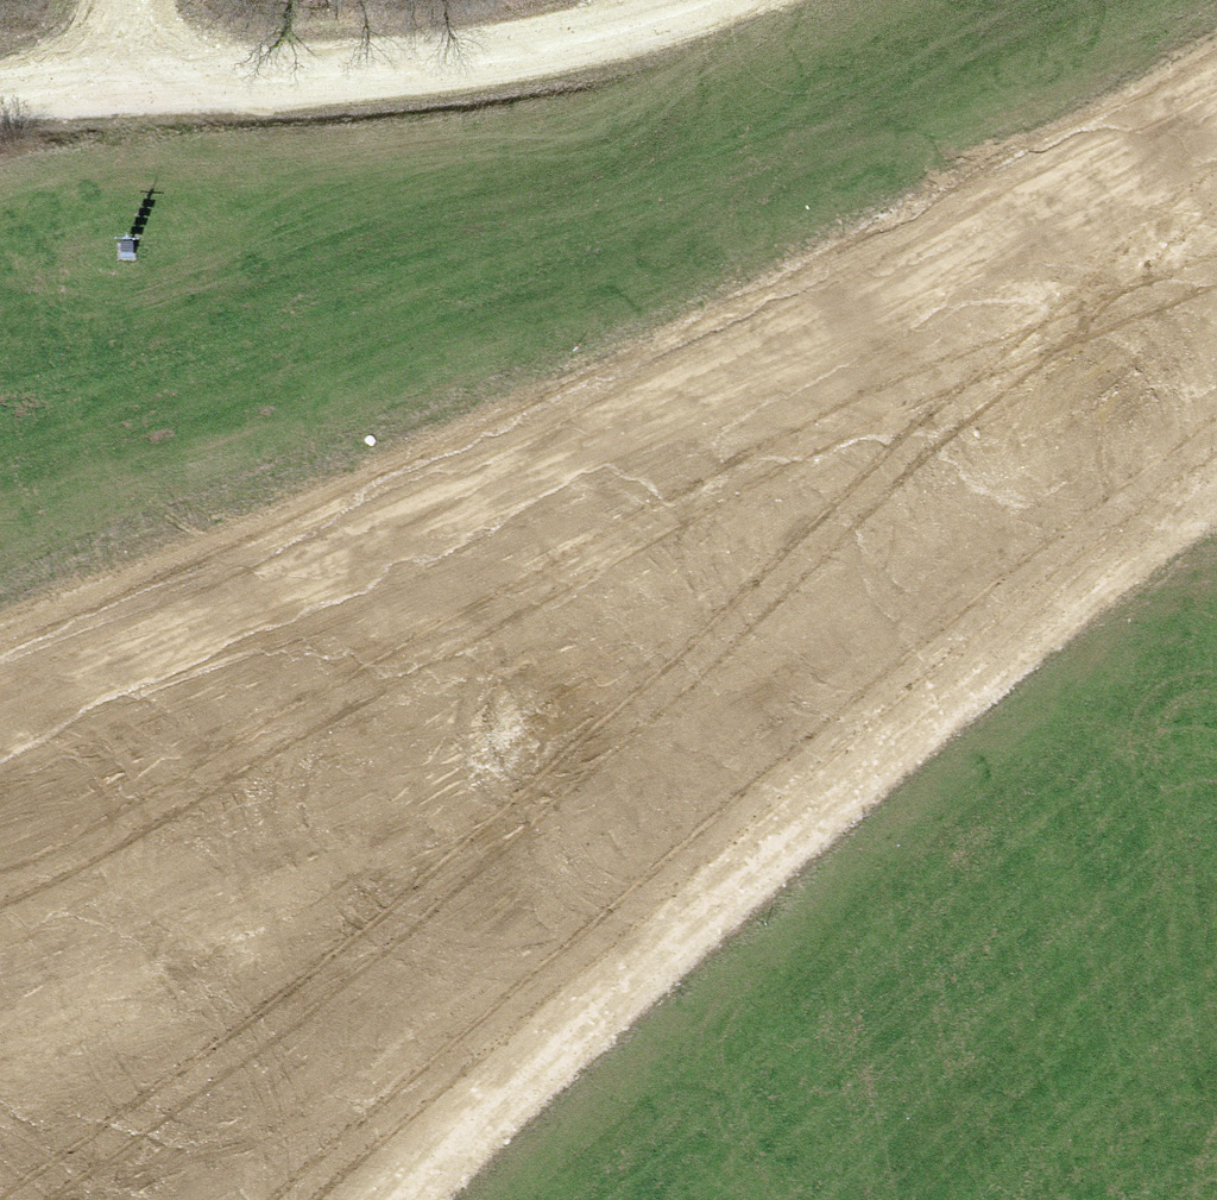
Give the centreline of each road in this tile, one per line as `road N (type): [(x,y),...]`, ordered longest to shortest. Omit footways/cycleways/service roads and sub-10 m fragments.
road 1 (track): [(0,736),(149,682),(1216,224)]
road 2 (track): [(1072,566),(288,1199)]
road 3 (track): [(426,1199),(1072,566)]
road 4 (track): [(729,0),(330,78),(112,78),(0,92)]
road 5 (track): [(1216,337),(1072,566)]
road 6 (track): [(1072,566),(1216,458)]

